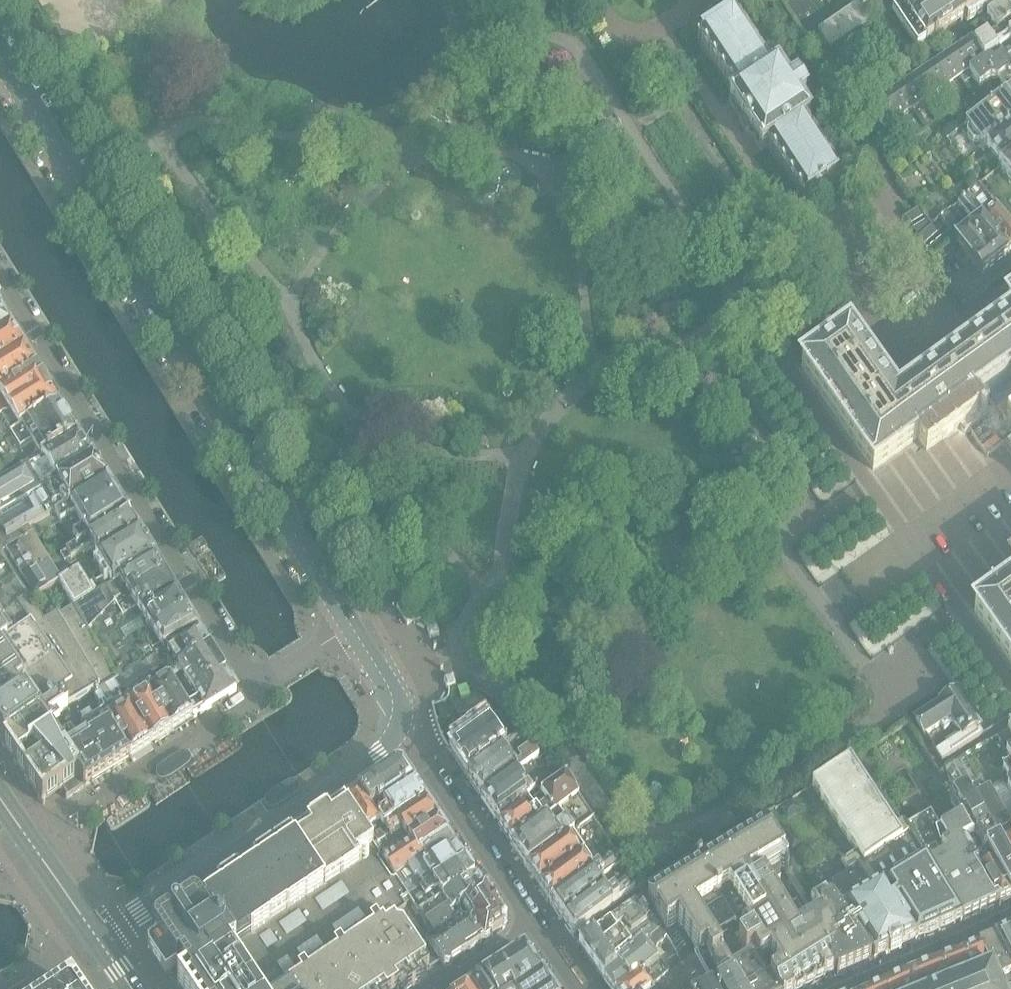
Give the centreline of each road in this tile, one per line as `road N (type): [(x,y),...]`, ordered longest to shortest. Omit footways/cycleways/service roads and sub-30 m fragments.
road 1 (residential): [(352,626),(0,55)]
road 2 (residential): [(0,277),(236,659),(257,677)]
road 3 (residential): [(102,939),(376,753),(398,728)]
road 4 (residential): [(398,728),(536,926)]

